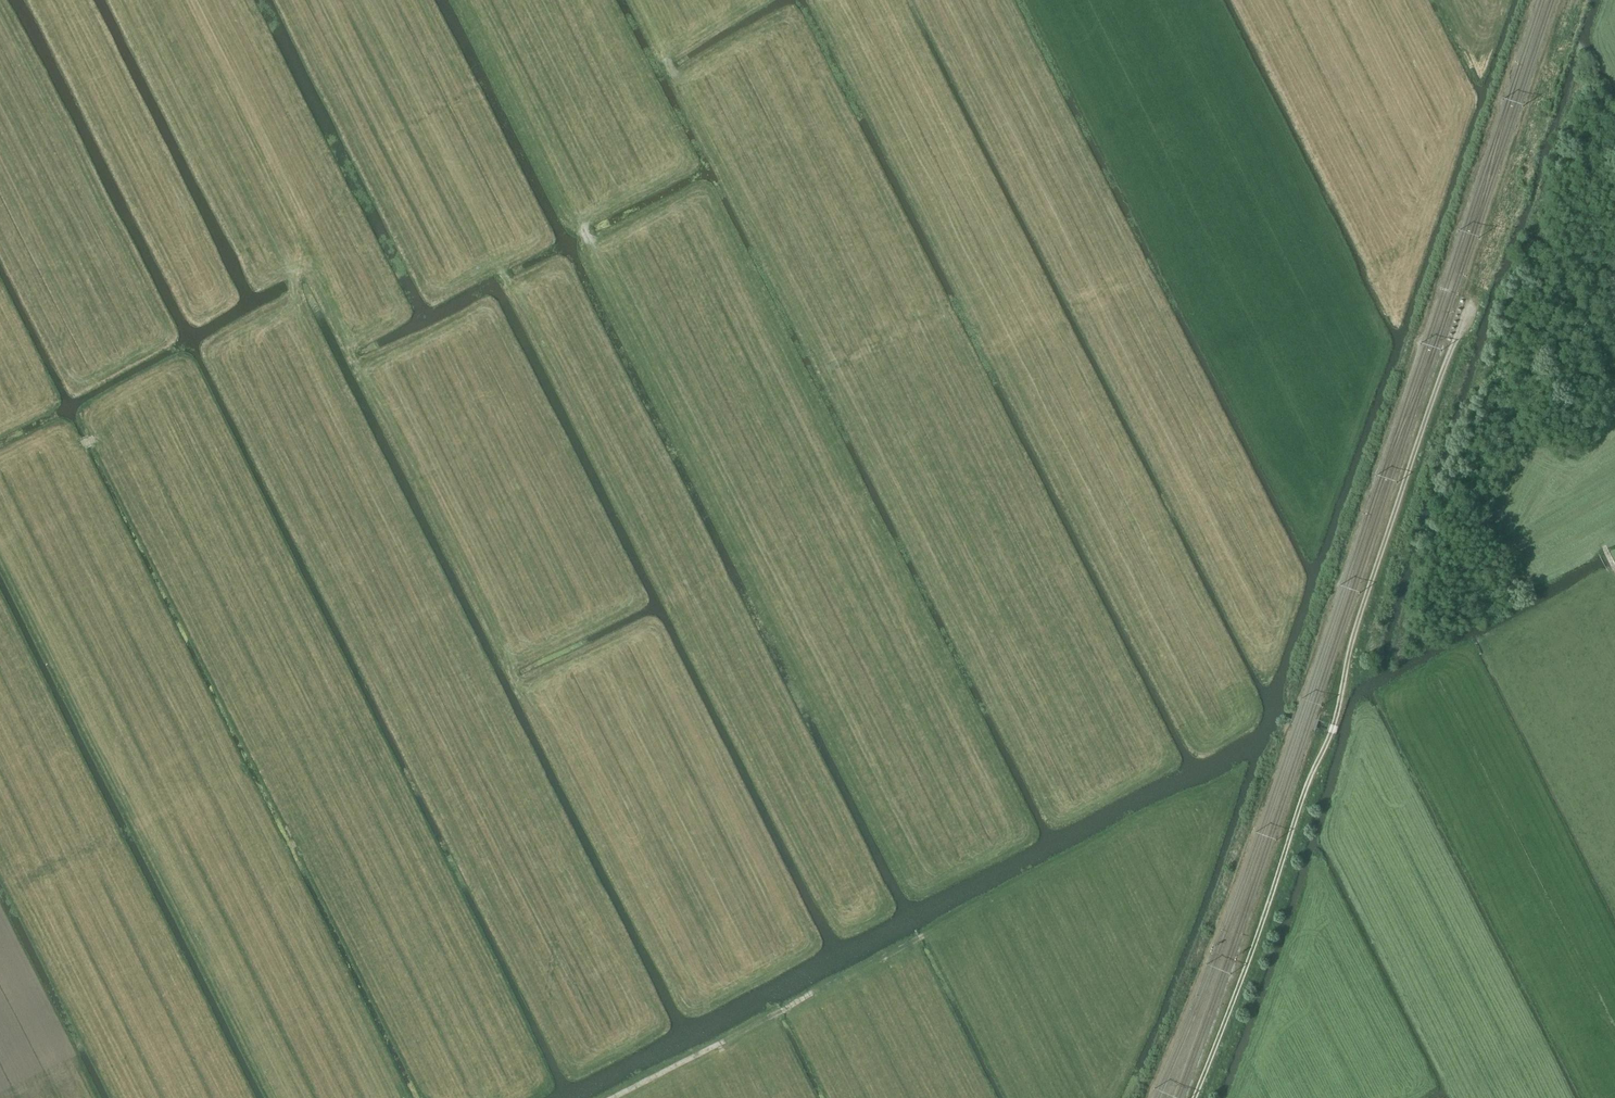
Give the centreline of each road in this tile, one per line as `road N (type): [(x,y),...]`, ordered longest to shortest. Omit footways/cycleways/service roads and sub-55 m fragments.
road 1 (track): [(1192,1097),(1330,735),(1359,617),(1468,307)]
road 2 (track): [(612,1097),(990,900)]

